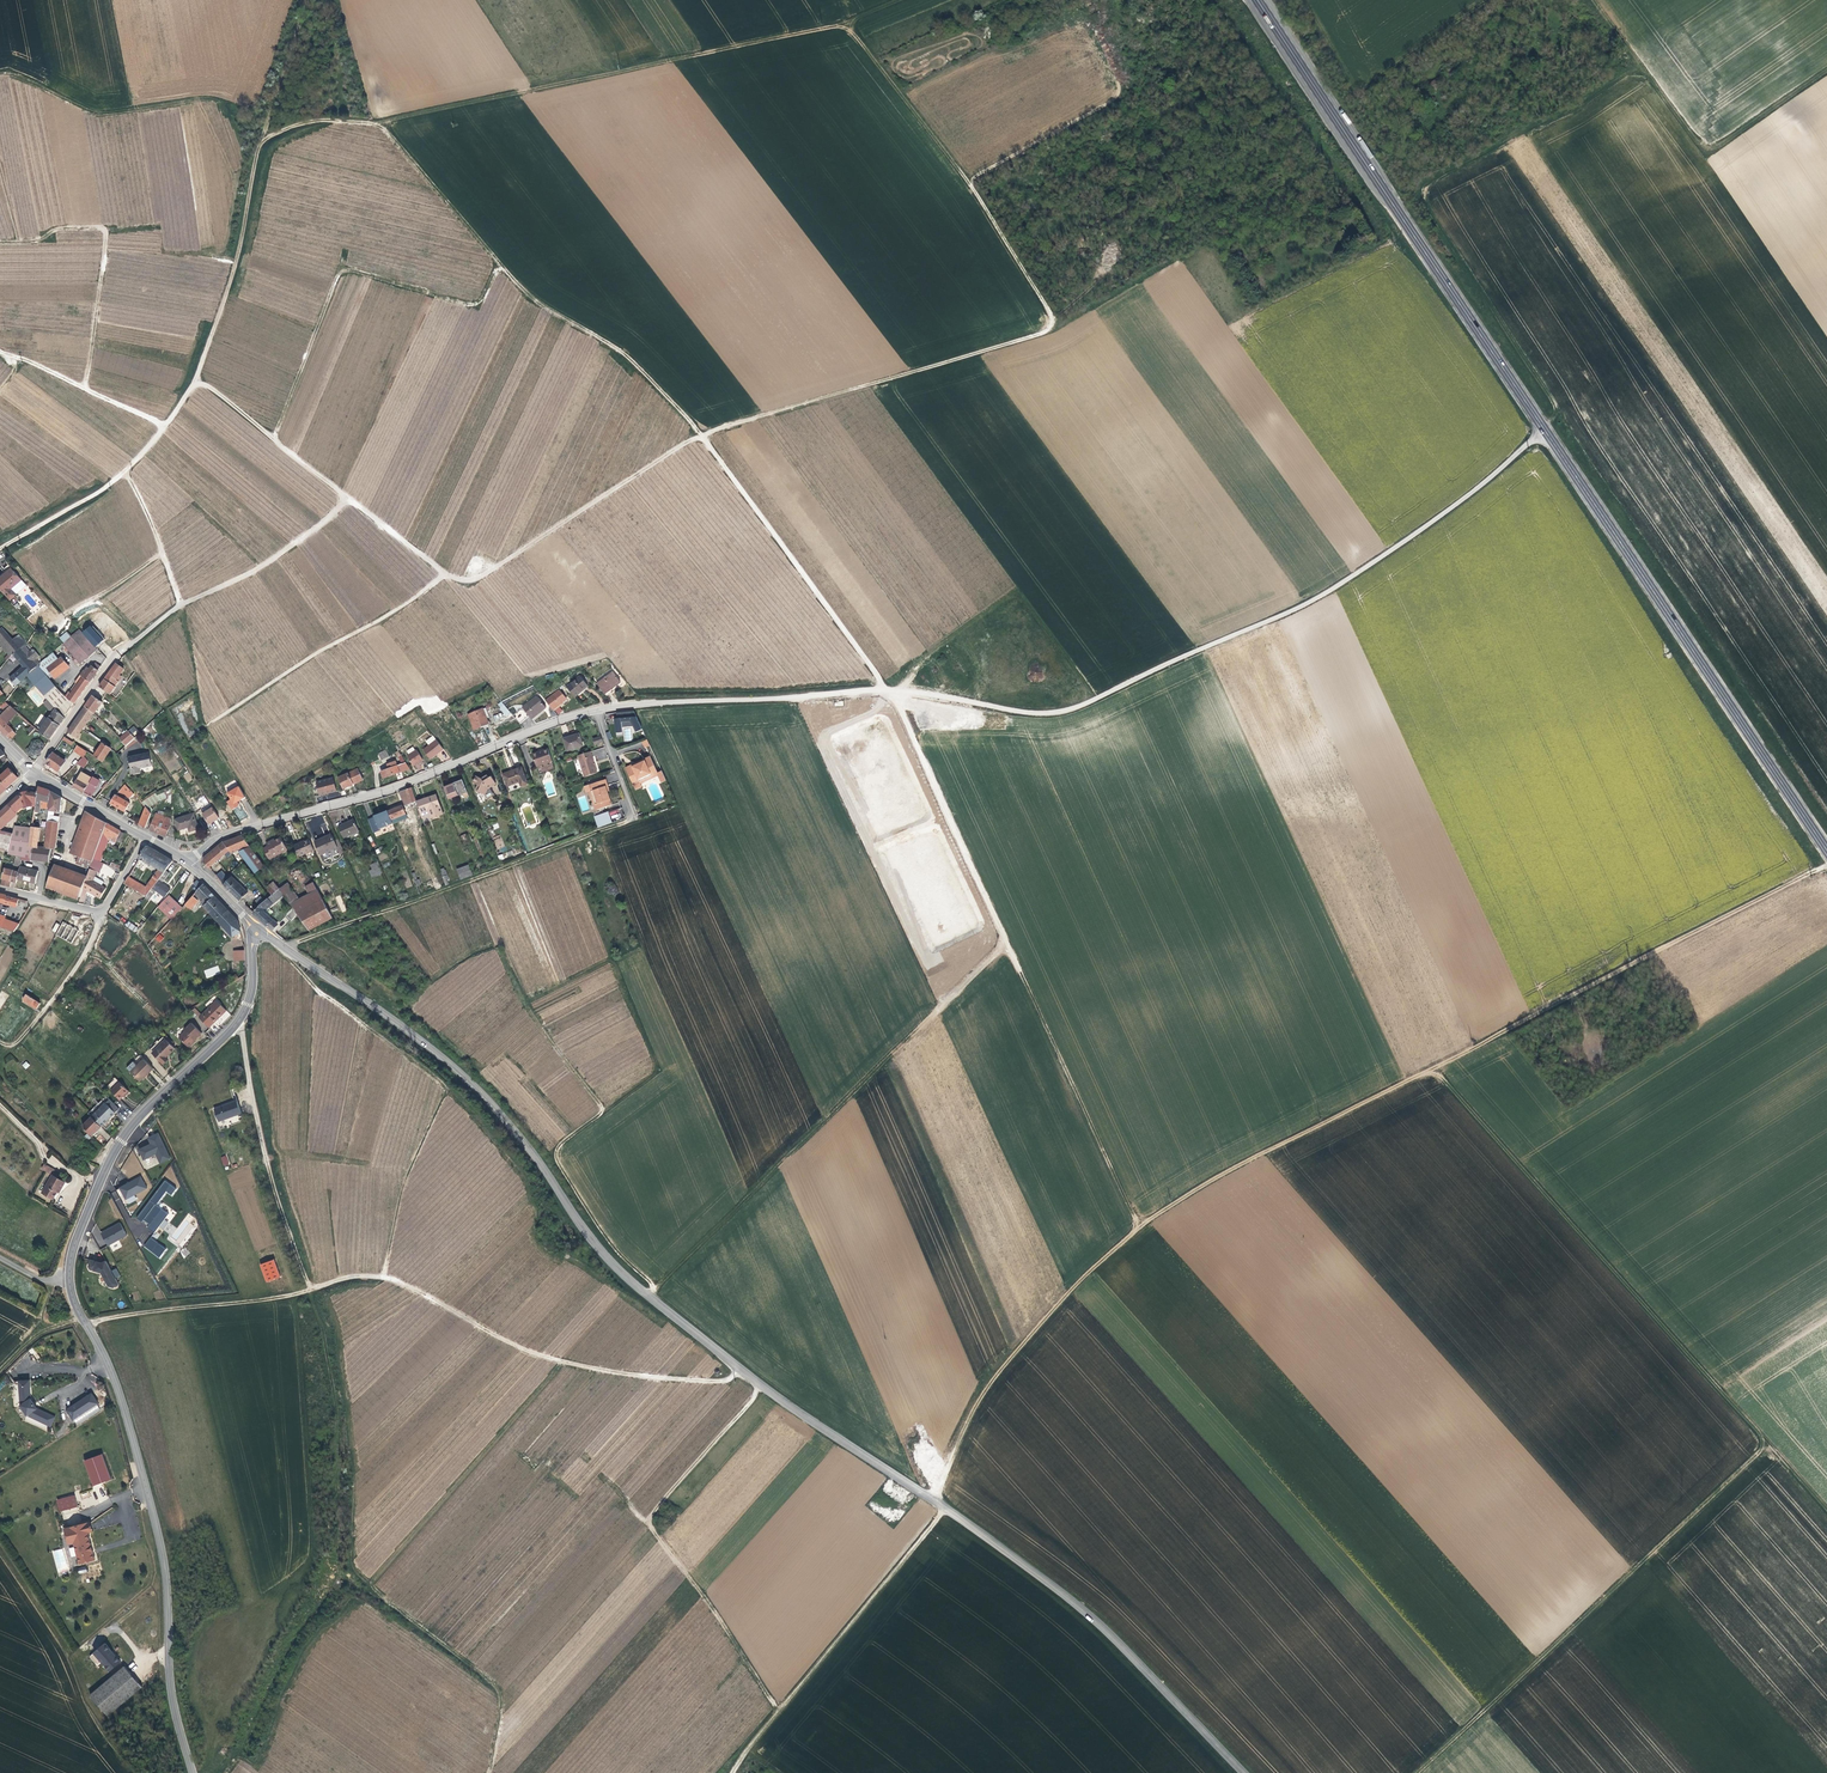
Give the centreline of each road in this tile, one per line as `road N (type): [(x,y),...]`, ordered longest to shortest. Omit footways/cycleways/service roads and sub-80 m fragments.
road 1 (tertiary): [(257,934),(458,1070),(627,1278),(760,1384),(1069,1599),(1243,1772)]
road 2 (track): [(1826,867),(1209,1180),(1140,1227),(1074,1287),(994,1378),(931,1499)]
road 3 (primary): [(1826,850),(1258,0)]
road 4 (track): [(657,703),(885,689),(1057,714),(1330,591),(1473,492),(1544,429)]
road 5 (track): [(264,141),(319,119),(383,121),(846,22),(969,177),(1052,312),(1052,328)]
road 6 (track): [(198,376),(447,574),(469,580),(703,434),(885,689)]
road 7 (tertiary): [(257,934),(241,1017),(121,1141),(70,1269),(74,1301),(120,1396),(158,1535),(171,1689),(193,1772)]
road 8 (track): [(1052,328),(703,434),(633,358),(532,296),(383,121)]
road 9 (track): [(383,1276),(403,1184),(446,1089),(315,988),(283,947),(629,820)]
road 10 (track): [(86,1323),(383,1276),(559,1360),(707,1381),(742,1370)]
road 11 (track): [(0,548),(124,472),(198,376),(308,0)]
road 12 (track): [(1826,1503),(1431,1068)]
road 13 (track): [(309,1290),(336,1406),(338,1580),(285,1657),(226,1772)]
road 14 (track): [(649,1296),(1006,942)]
road 15 (track): [(1770,1439),(1420,1772)]
road 16 (residential): [(595,710),(396,787),(221,837),(185,860)]
road 17 (track): [(760,1384),(650,1523),(779,1711)]
road 18 (track): [(383,1276),(328,1298),(347,1403),(352,1564),(370,1584)]
road 19 (track): [(655,1290),(558,1162),(557,1148),(602,1107),(537,1019)]
road 20 (track): [(350,497),(259,570),(181,603),(152,521),(124,472)]
road 21 (track): [(733,1772),(946,1508)]
road 22 (track): [(1601,0),(1709,152),(1826,71)]
road 23 (track): [(1140,1227),(1006,942)]
road 24 (track): [(370,1584),(561,1361)]
road 25 (track): [(241,1017),(265,1155),(312,1290)]
road 26 (track): [(1006,942),(885,689)]
road 27 (track): [(1436,213),(1557,404),(1544,429)]
road 28 (track): [(370,1584),(497,1689),(502,1708),(489,1772)]
road 29 (residential): [(0,889),(102,910),(145,837)]
road 30 (track): [(167,424),(0,349)]
road 31 (track): [(97,912),(74,971),(22,1038),(5,1045)]
road 32 (track): [(106,229),(84,389)]
road 33 (residential): [(125,646),(34,773)]
road 34 (tertiary): [(34,773),(145,837)]
road 35 (track): [(0,1546),(70,1650)]

